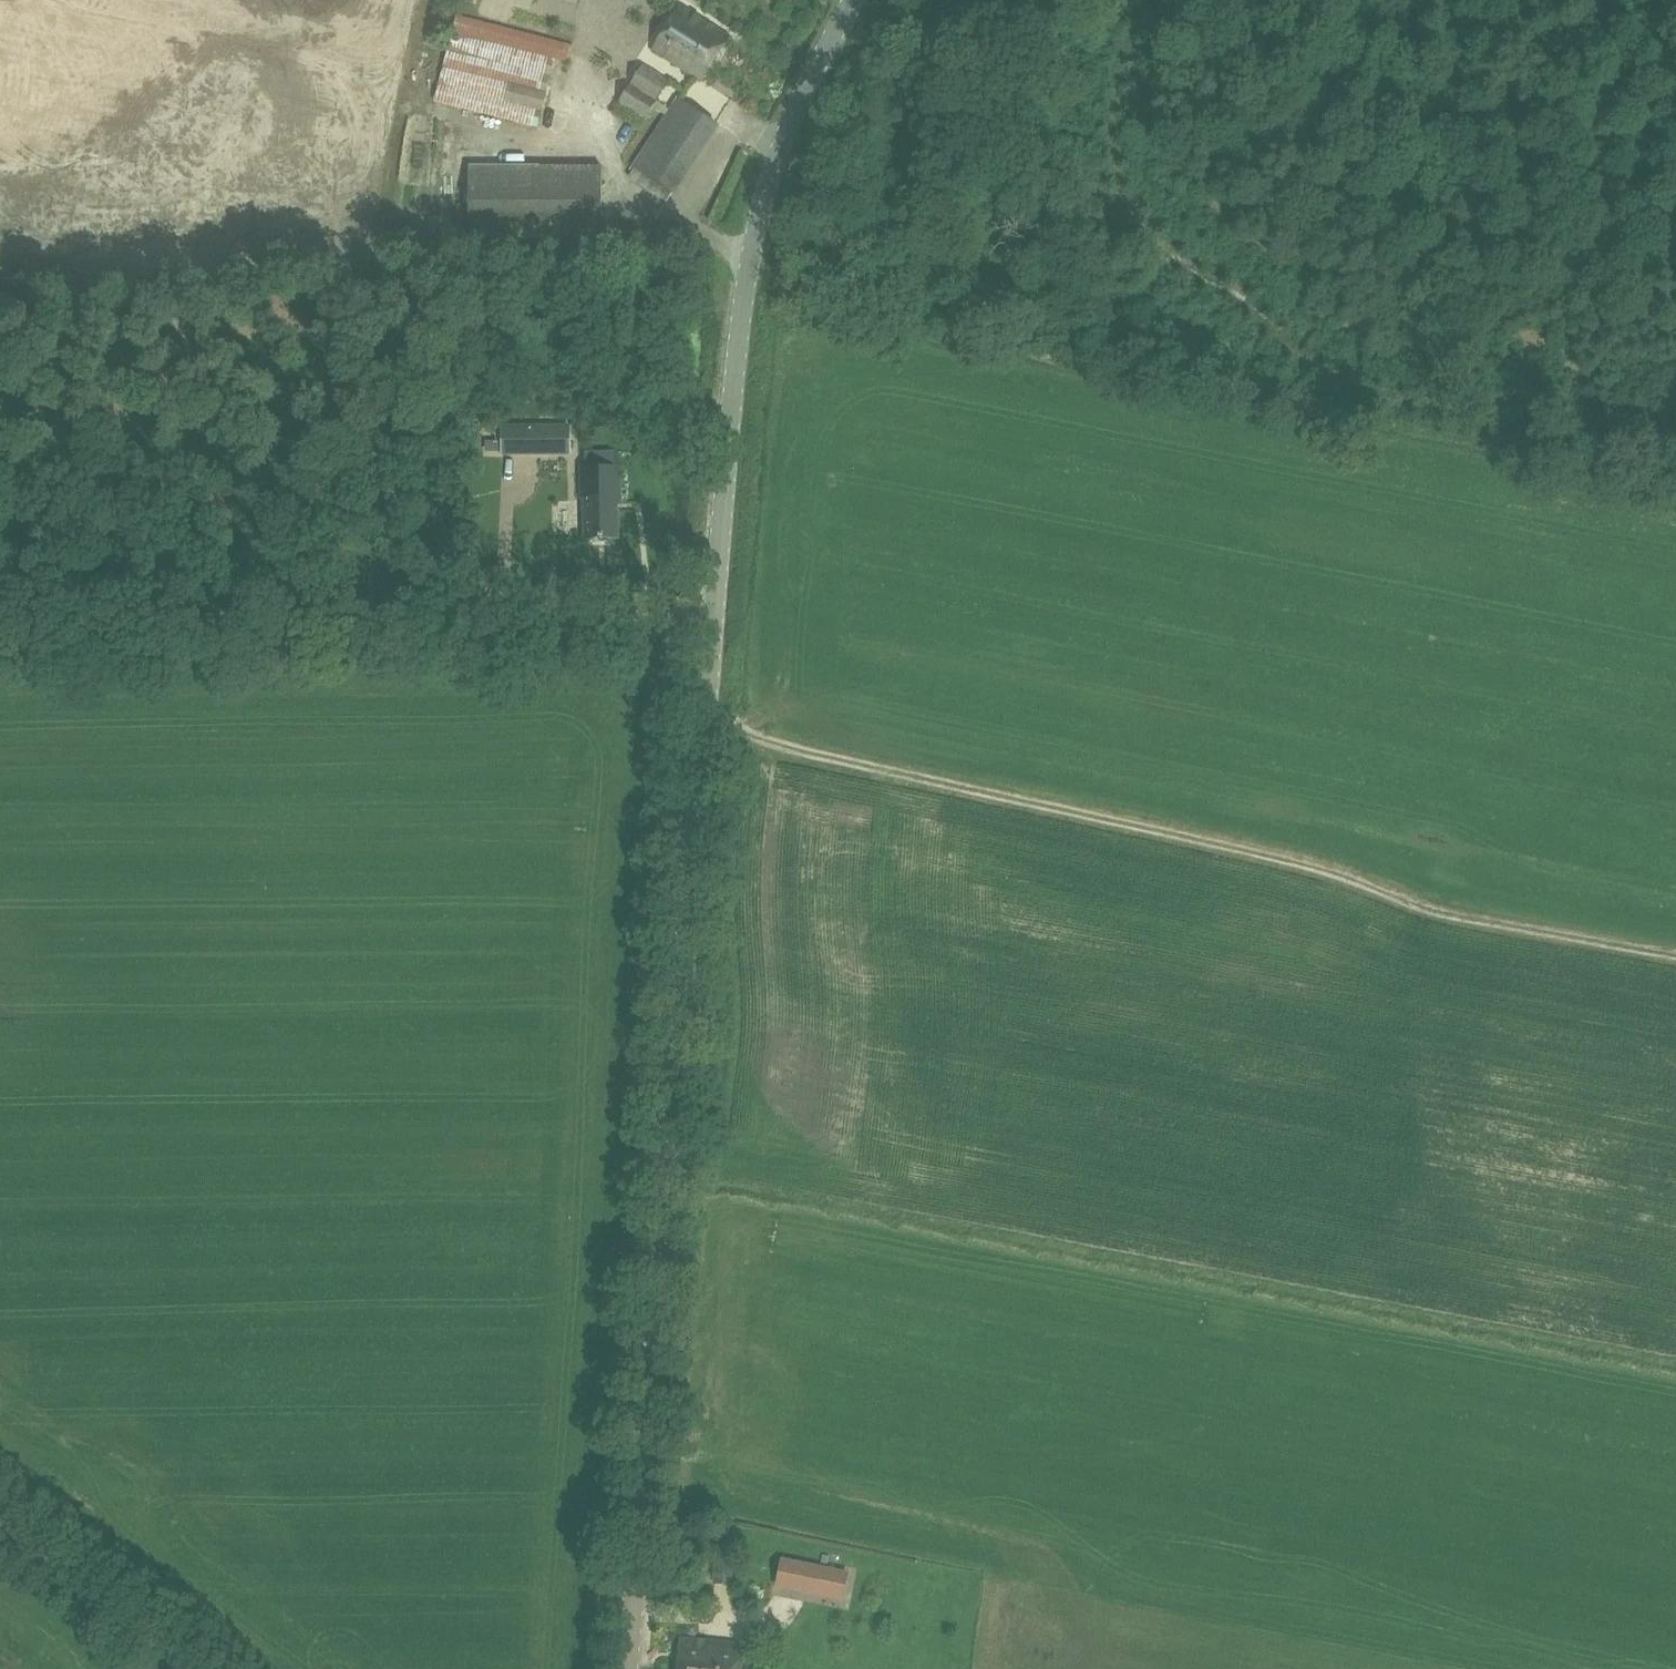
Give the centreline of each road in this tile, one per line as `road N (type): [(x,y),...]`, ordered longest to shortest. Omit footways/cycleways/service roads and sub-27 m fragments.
road 1 (unclassified): [(625,1668),(741,307),(758,208),(787,119),(854,0)]
road 2 (track): [(1675,956),(1548,933),(1171,831),(705,724)]
road 3 (tertiary): [(201,1668),(0,1518)]

